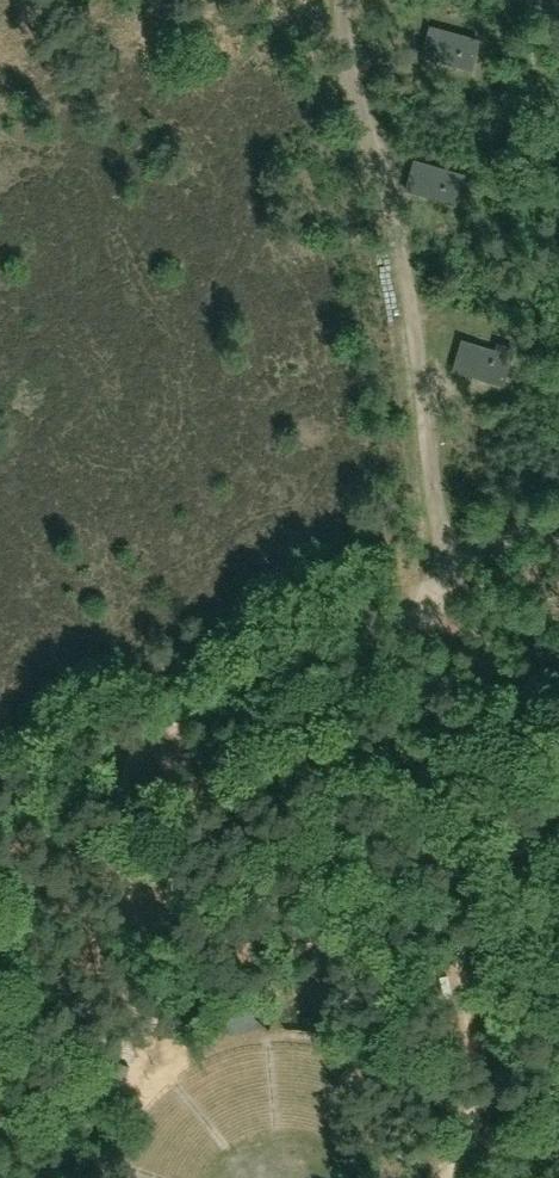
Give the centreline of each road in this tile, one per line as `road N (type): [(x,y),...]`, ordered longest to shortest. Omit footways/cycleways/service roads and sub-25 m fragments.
road 1 (track): [(430,606),(409,308),(350,0)]
road 2 (track): [(453,1172),(477,1107),(463,1013),(444,657),(430,606)]
road 3 (track): [(430,606),(172,723),(117,764)]
road 4 (track): [(117,764),(97,798),(103,1006),(163,1080)]
road 5 (track): [(430,606),(493,557),(558,528)]
road 6 (track): [(117,764),(0,811)]

